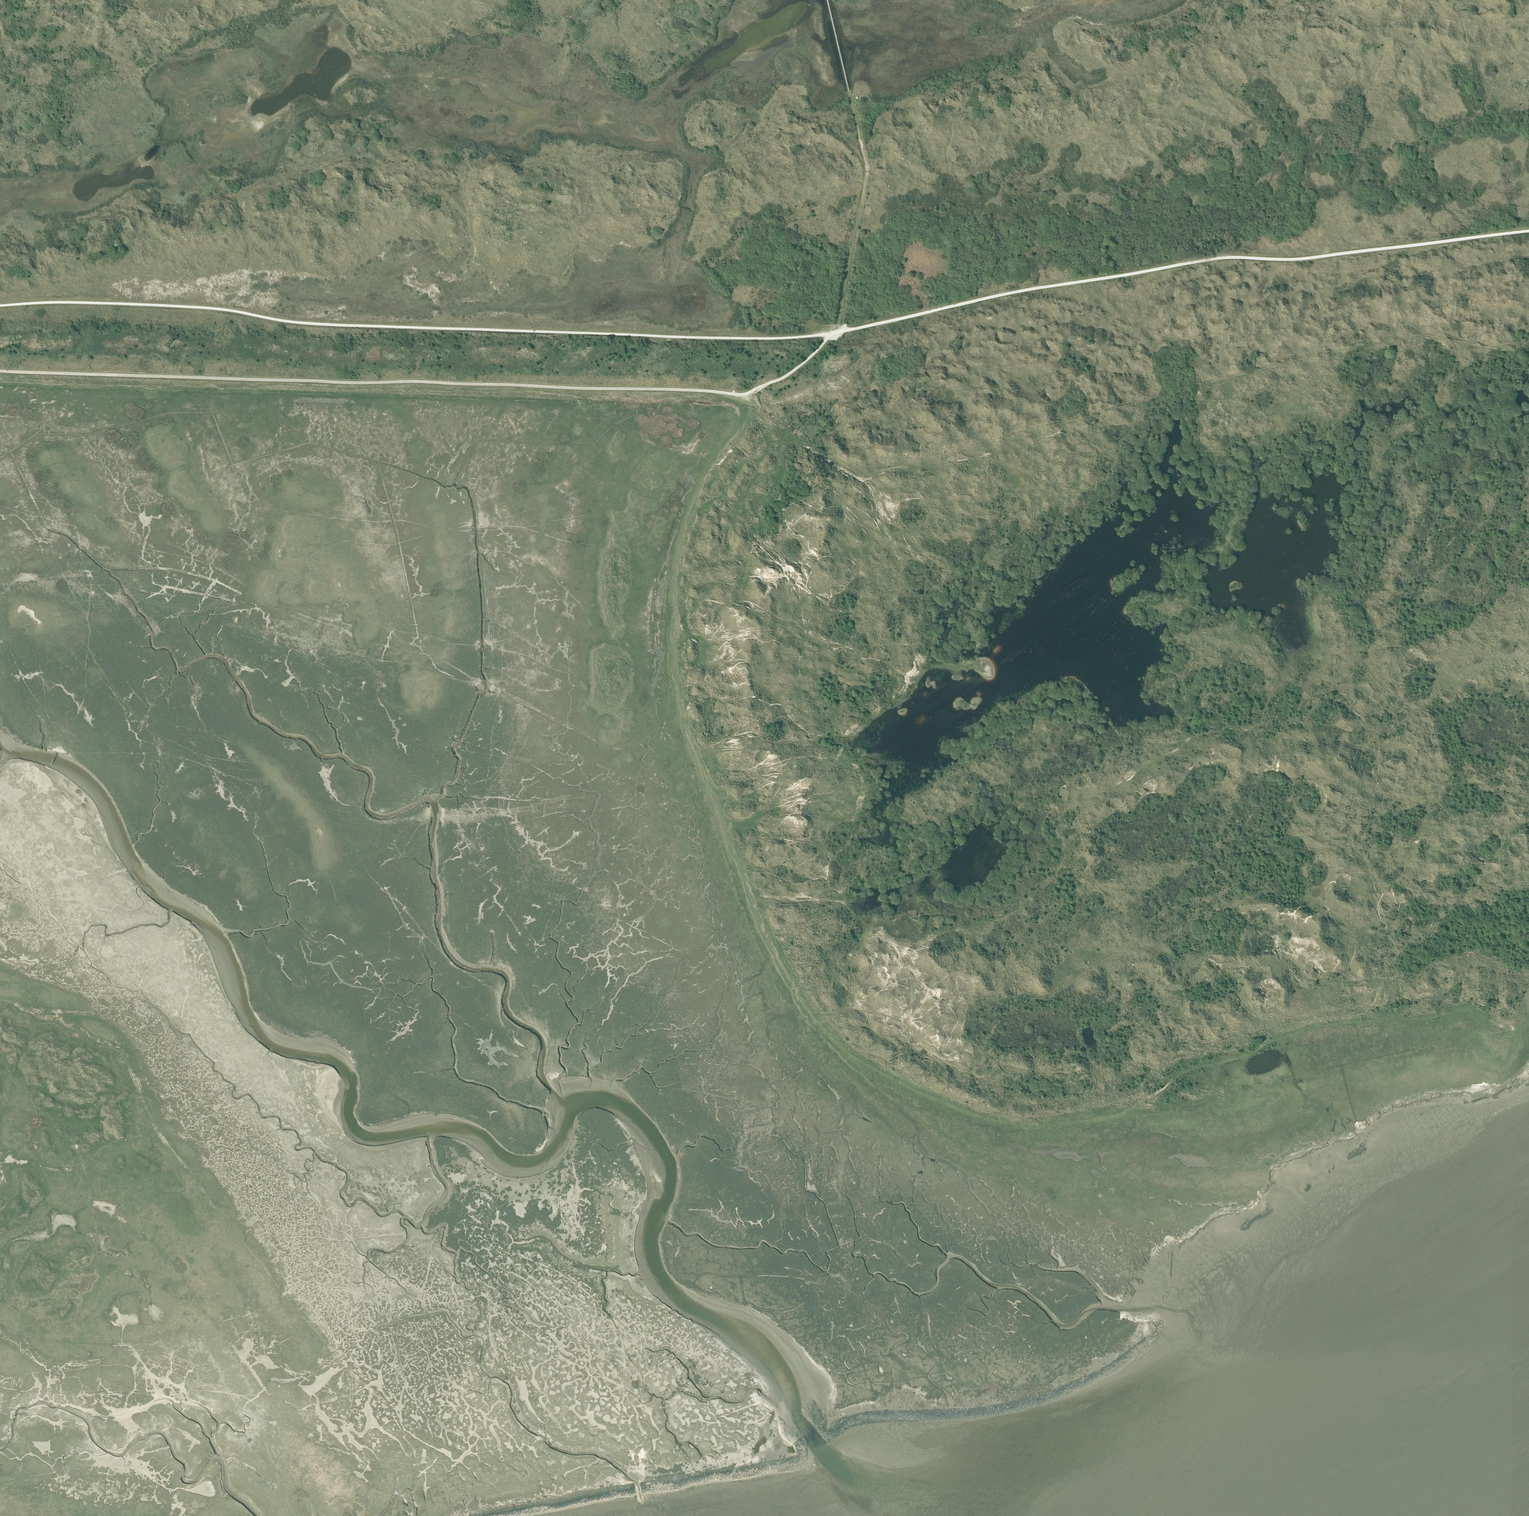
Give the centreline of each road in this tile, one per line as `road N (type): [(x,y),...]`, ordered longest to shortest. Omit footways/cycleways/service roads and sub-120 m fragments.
road 1 (track): [(148,1118),(139,1138),(78,1180),(9,1282),(1,1314),(15,1349),(2,1414),(19,1415),(63,1455),(60,1477),(22,1480),(0,1498)]
road 2 (track): [(231,1393),(221,1241),(208,1201),(148,1118),(129,1065),(106,1043),(0,999)]
road 3 (track): [(660,1409),(531,1444),(463,1434),(426,1469),(371,1470),(284,1426),(242,1421),(231,1393)]
road 4 (track): [(0,1298),(67,1343),(191,1354),(210,1364),(231,1393)]
road 5 (track): [(45,1017),(92,1019),(120,1034),(174,1155)]
road 6 (track): [(473,1299),(489,1301),(553,1419),(544,1438)]
road 7 (track): [(49,1231),(50,1190),(38,1157),(23,1143),(0,1140)]

